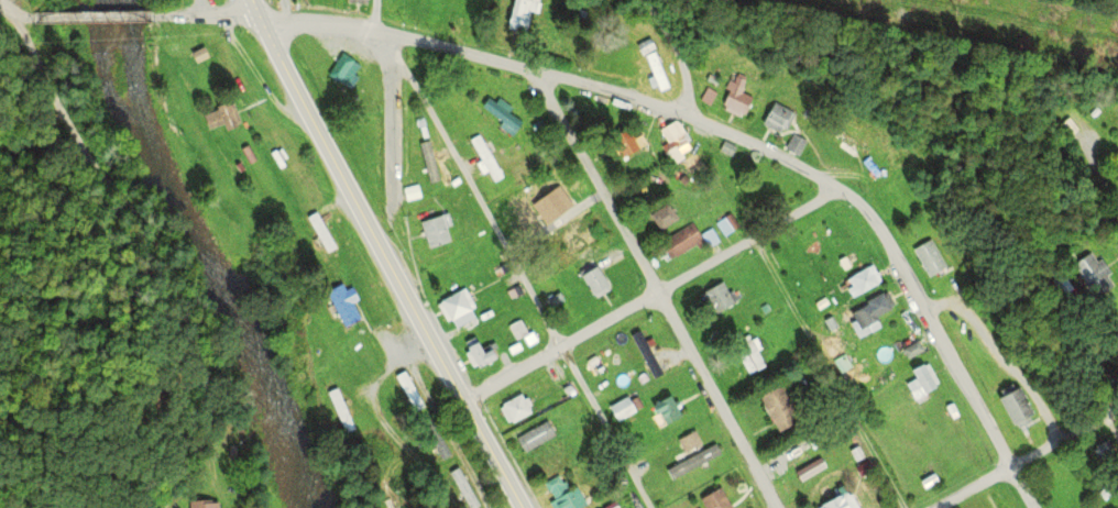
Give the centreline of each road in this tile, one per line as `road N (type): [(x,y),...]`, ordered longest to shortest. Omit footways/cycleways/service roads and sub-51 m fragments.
road 1 (residential): [(261,22),(392,36),(697,120),(843,191),(886,233),(933,310),(1036,507)]
road 2 (trunk): [(261,22),(380,253),(526,507)]
road 3 (residential): [(144,507),(176,416),(169,355),(11,11)]
road 4 (residential): [(648,507),(392,36)]
road 5 (residential): [(780,507),(539,75)]
road 6 (residential): [(468,407),(843,191)]
road 7 (residential): [(946,507),(1117,412)]
road 8 (residential): [(394,219),(392,36)]
road 9 (residential): [(697,120),(681,46),(635,0)]
road 10 (residential): [(25,16),(160,16)]

